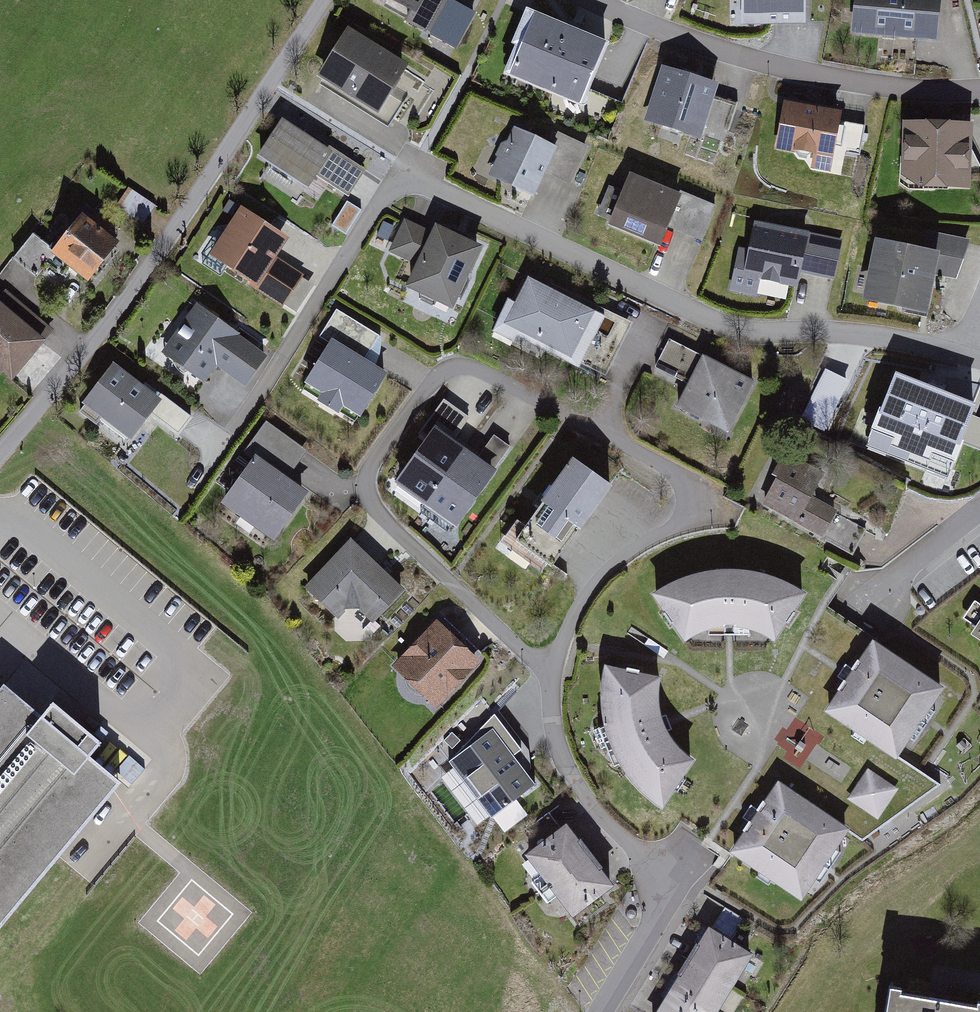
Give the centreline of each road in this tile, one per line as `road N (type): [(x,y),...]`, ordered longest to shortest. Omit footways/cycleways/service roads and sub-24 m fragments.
road 1 (residential): [(326,0),(90,353),(0,464)]
road 2 (residential): [(611,1011),(690,883),(665,874),(611,832)]

